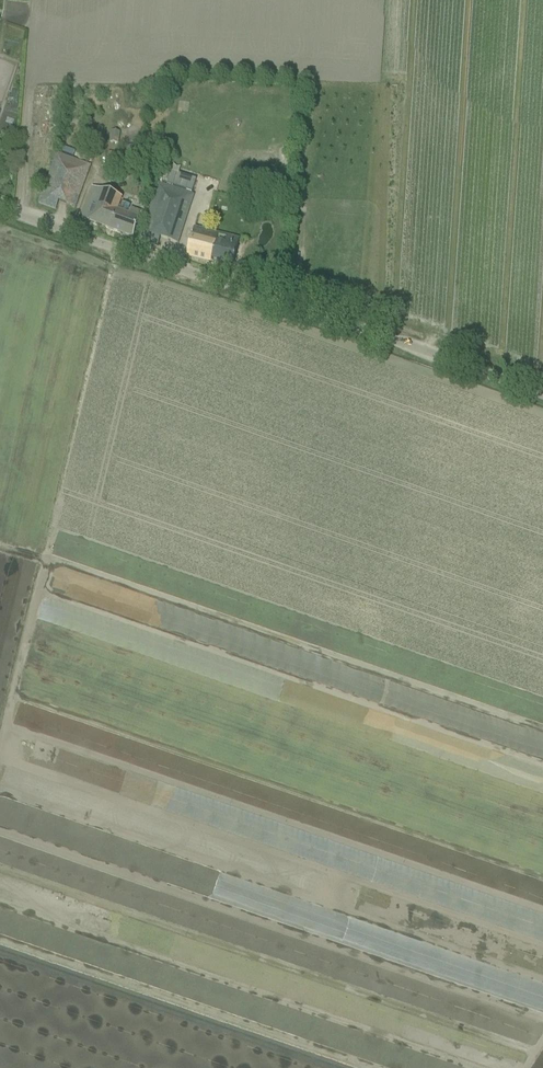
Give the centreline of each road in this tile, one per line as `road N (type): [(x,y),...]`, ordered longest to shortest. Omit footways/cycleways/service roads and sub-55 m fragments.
road 1 (unclassified): [(542,395),(0,208)]

